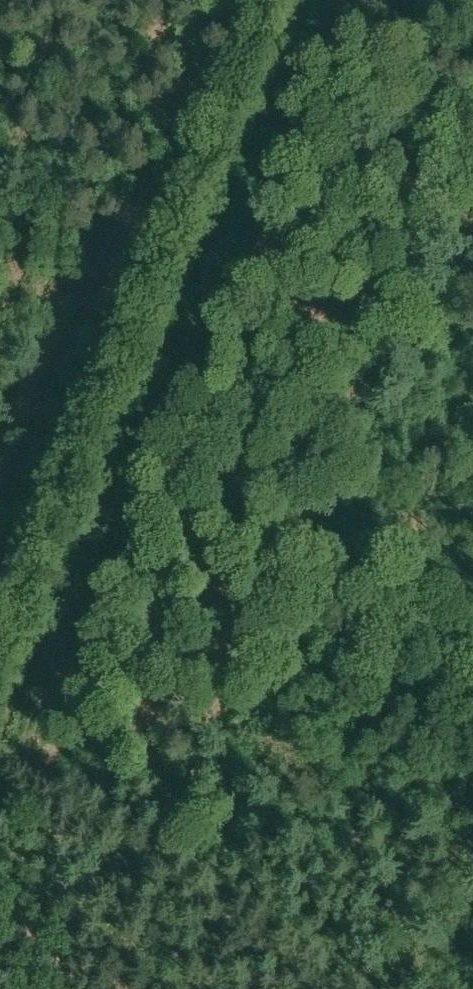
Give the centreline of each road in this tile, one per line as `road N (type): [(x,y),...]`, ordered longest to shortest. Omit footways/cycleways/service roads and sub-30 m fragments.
road 1 (unclassified): [(0,665),(281,0)]

